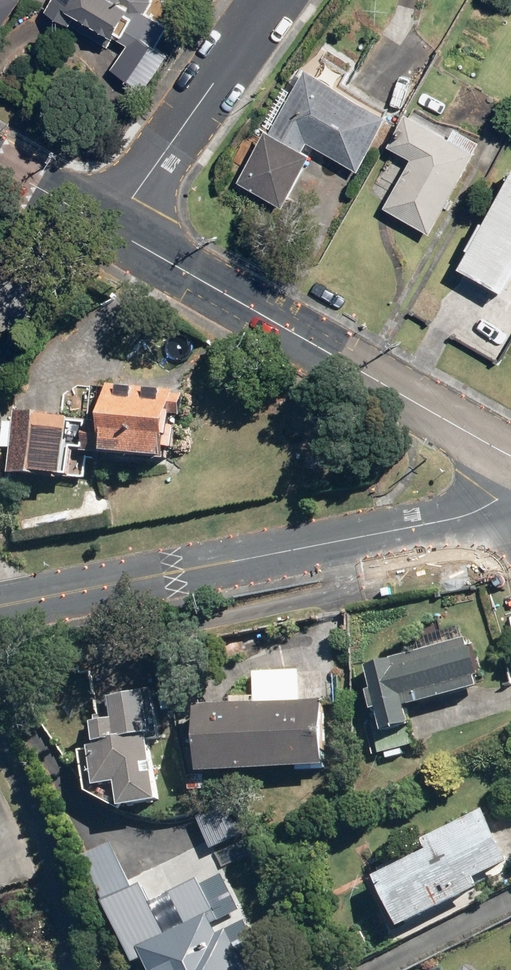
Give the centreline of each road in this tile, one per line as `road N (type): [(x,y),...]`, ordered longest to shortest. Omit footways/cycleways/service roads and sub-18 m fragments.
road 1 (residential): [(491,503),(421,526),(0,607)]
road 2 (residential): [(510,458),(111,229)]
road 3 (residential): [(111,229),(276,0)]
road 4 (residential): [(111,229),(0,165)]

